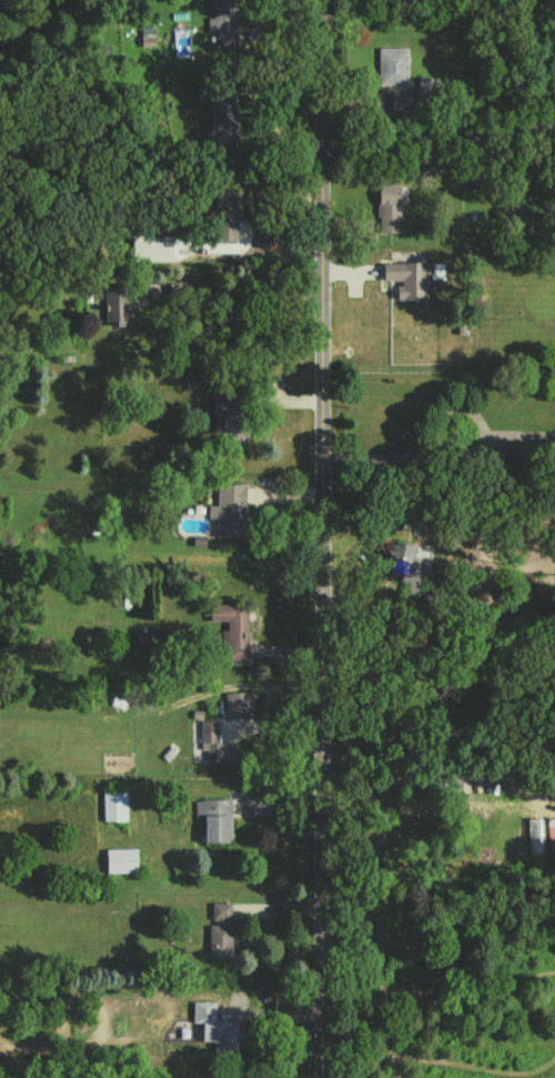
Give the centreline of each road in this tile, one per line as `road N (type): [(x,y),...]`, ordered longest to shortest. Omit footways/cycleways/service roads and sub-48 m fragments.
road 1 (residential): [(324,1077),(320,0)]

